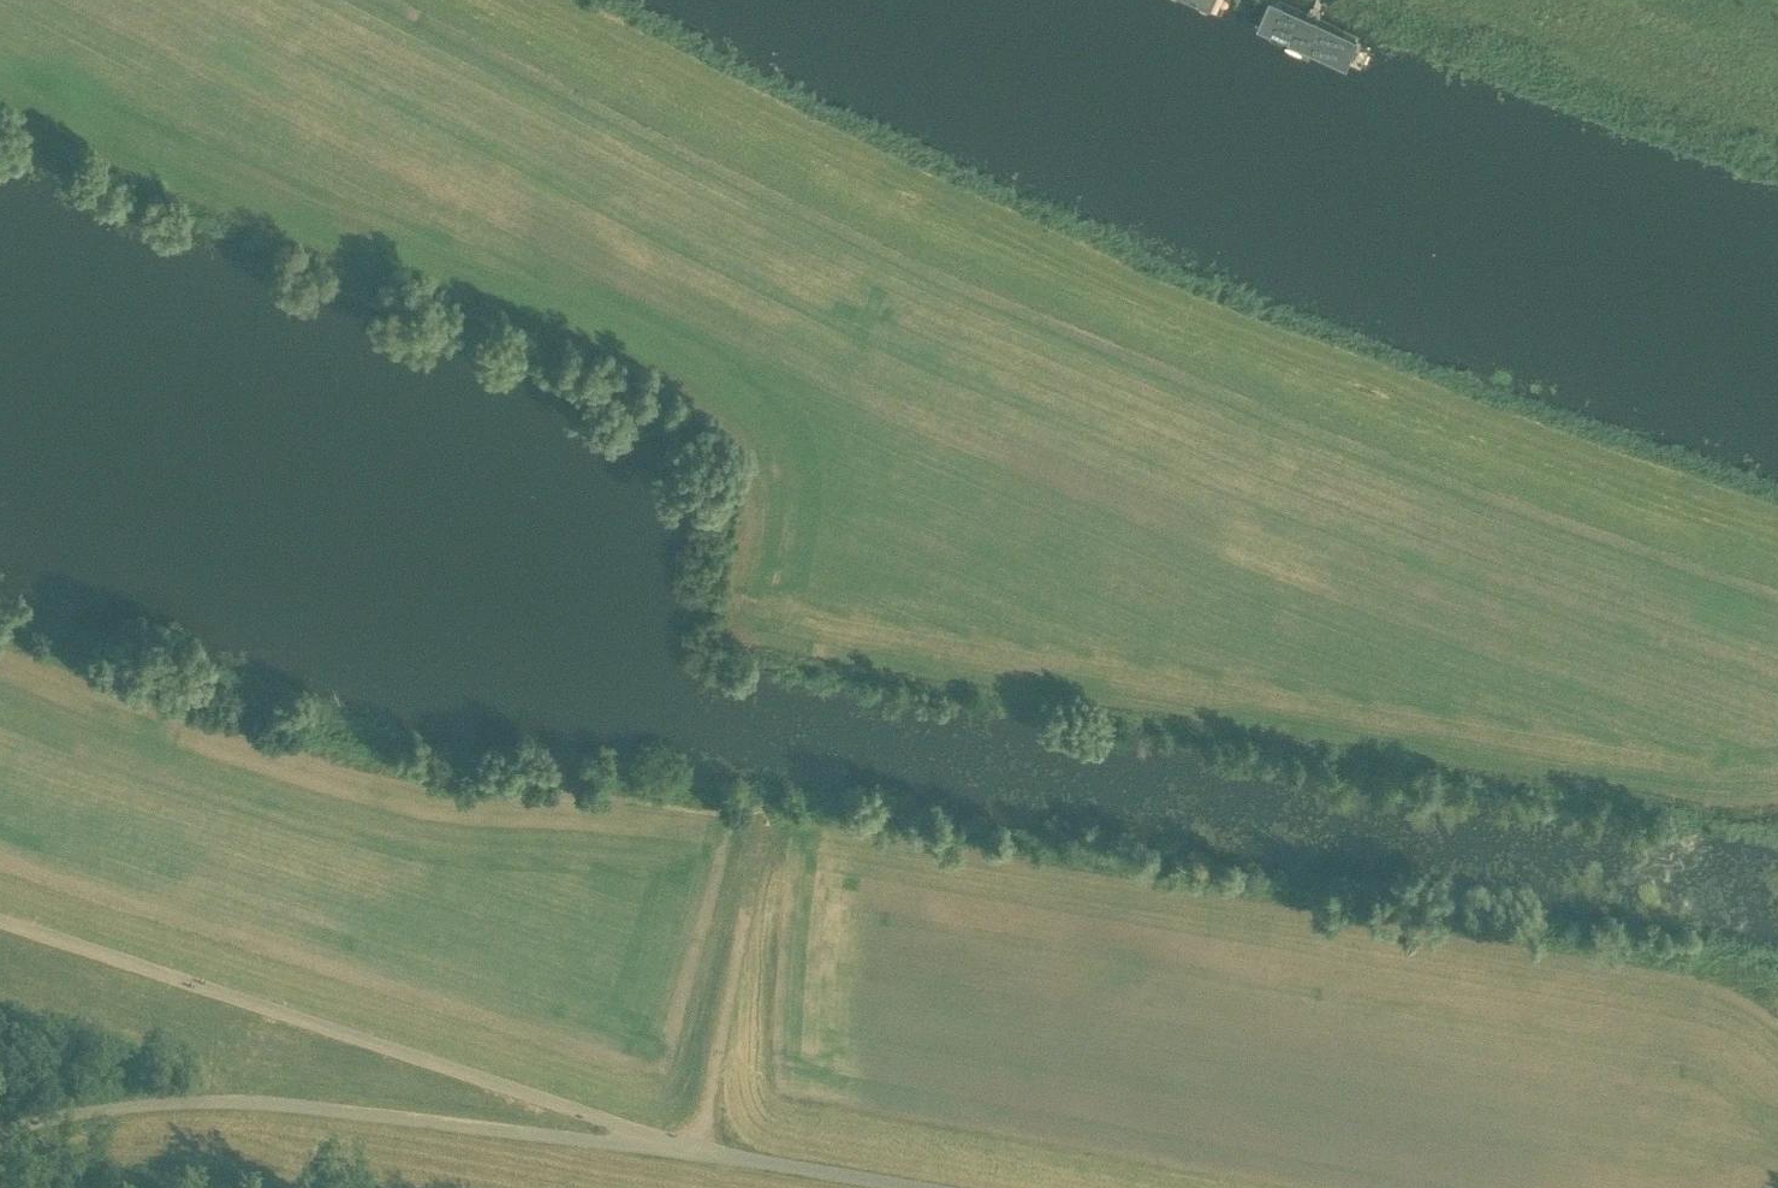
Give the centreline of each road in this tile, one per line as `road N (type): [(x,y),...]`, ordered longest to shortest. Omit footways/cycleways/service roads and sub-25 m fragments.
road 1 (unclassified): [(0,1130),(142,1104),(257,1100),(681,1149)]
road 2 (unclassified): [(916,1187),(681,1149)]

